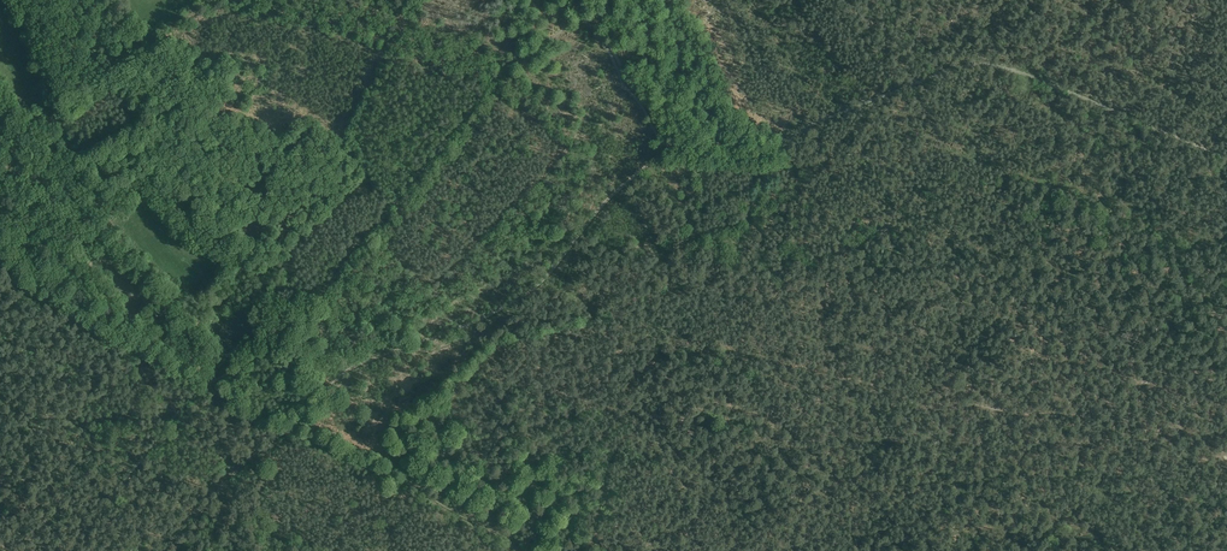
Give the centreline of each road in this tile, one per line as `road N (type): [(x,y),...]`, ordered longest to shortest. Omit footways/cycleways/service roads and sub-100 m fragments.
road 1 (track): [(19,0),(50,72),(65,140),(94,187),(114,194),(143,174),(156,179),(250,268),(283,329),(333,382)]
road 2 (track): [(465,325),(535,287),(602,206),(670,150),(614,53),(627,0)]
road 3 (track): [(0,245),(47,289),(285,432)]
road 4 (track): [(285,432),(327,442),(422,491),(517,550)]
road 5 (track): [(285,432),(344,372),(465,325)]
road 6 (track): [(163,550),(285,432)]

